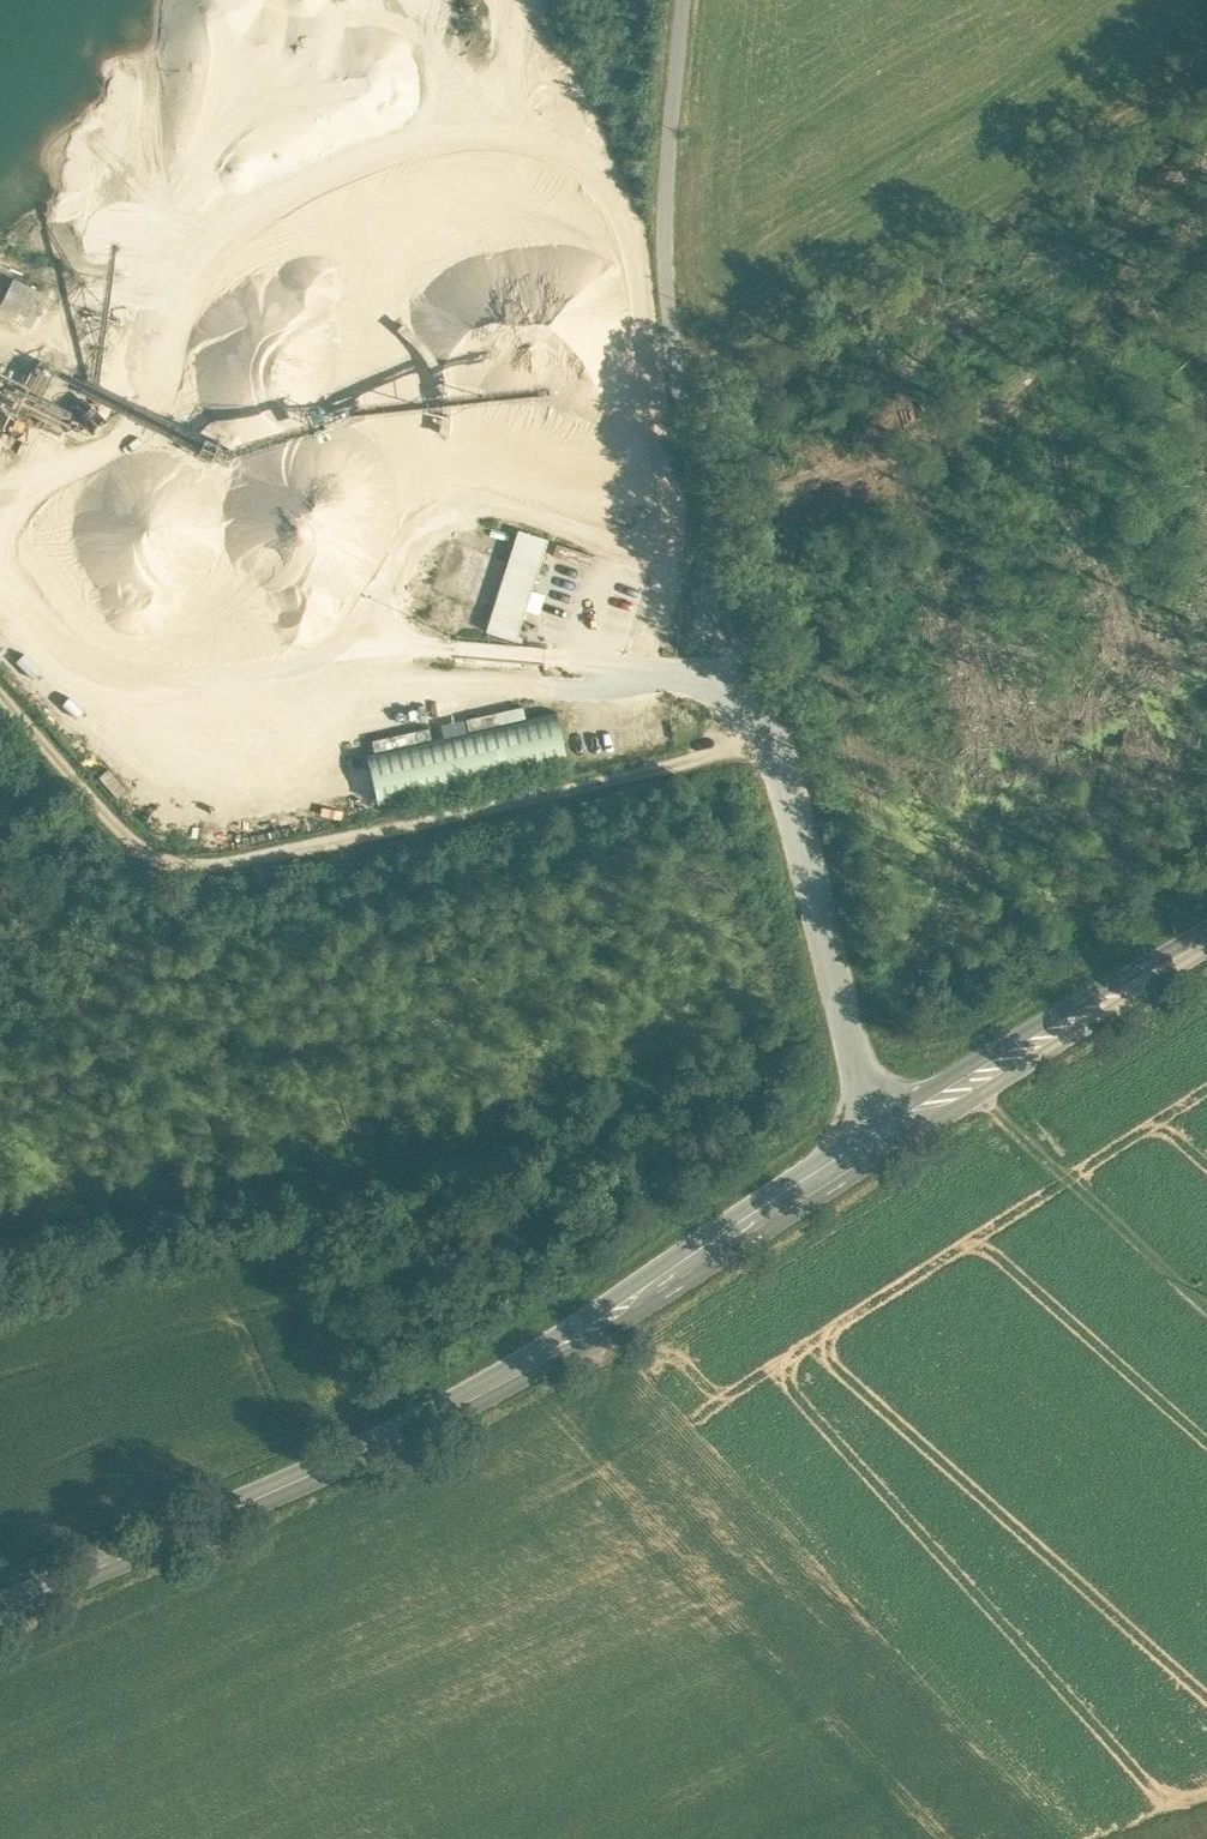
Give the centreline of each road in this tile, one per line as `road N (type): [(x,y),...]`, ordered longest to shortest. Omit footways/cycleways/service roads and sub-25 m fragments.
road 1 (unclassified): [(890,1139),(776,744),(690,403),(676,291),(675,174),(691,0)]
road 2 (secondary): [(0,1608),(394,1435),(890,1139)]
road 3 (track): [(0,695),(113,823),(162,858),(207,864),(776,744)]
road 4 (secondary): [(890,1139),(1206,935)]
road 5 (track): [(1206,1294),(978,1081)]

